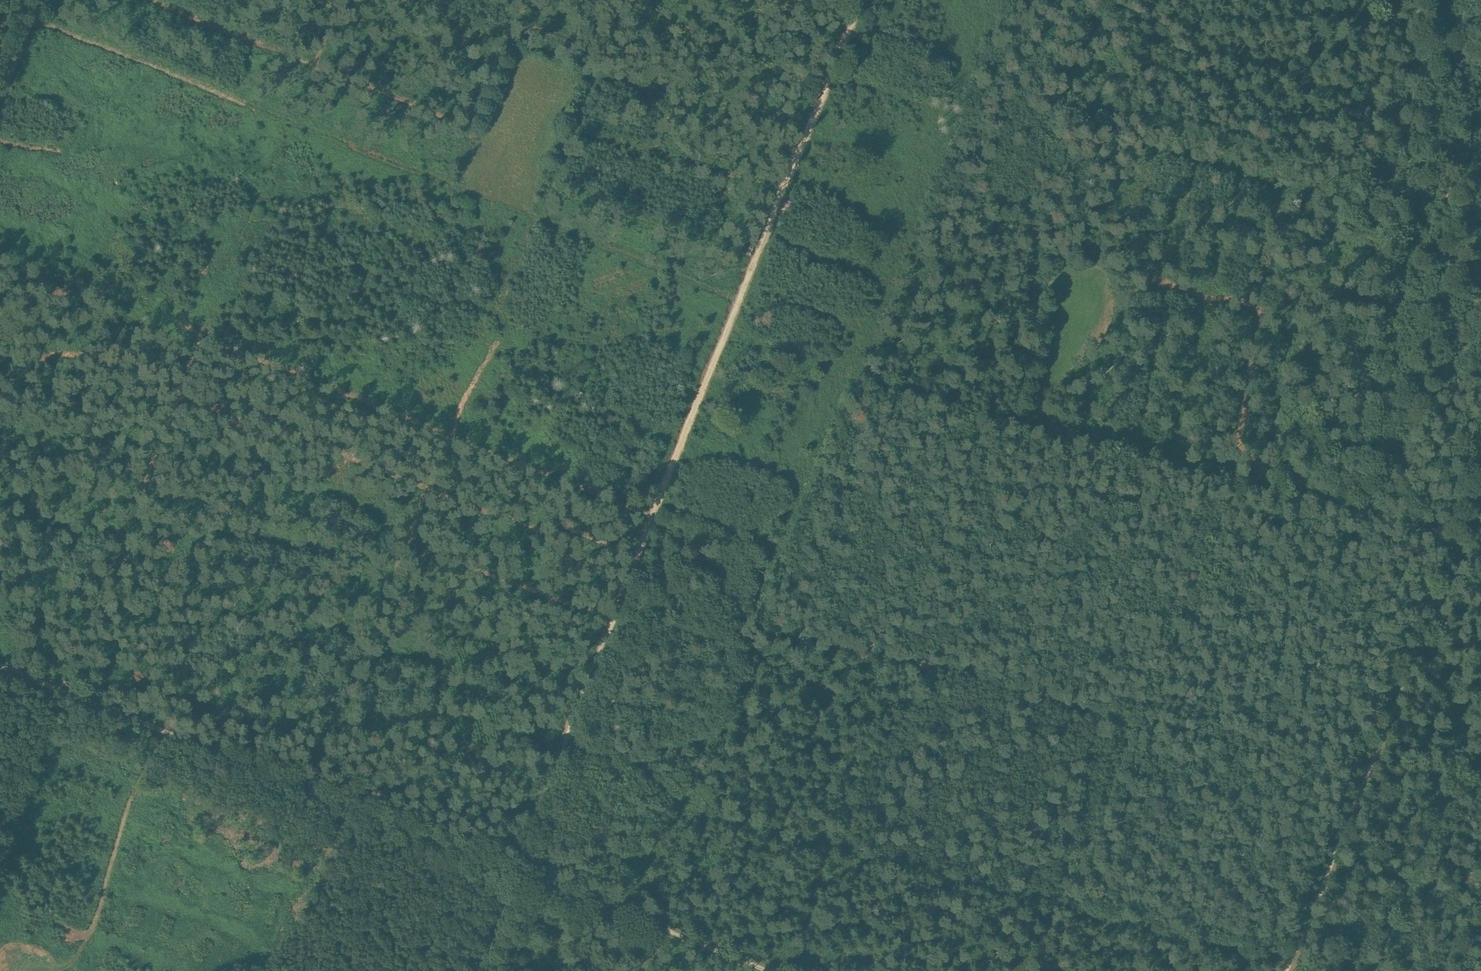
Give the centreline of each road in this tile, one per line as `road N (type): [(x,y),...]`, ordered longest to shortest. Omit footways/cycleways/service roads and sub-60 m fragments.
road 1 (track): [(515,873),(859,0)]
road 2 (track): [(61,691),(289,126)]
road 3 (track): [(515,873),(0,669)]
road 4 (track): [(1293,970),(1480,501)]
road 5 (track): [(773,970),(515,873)]
road 6 (track): [(0,117),(47,0)]

